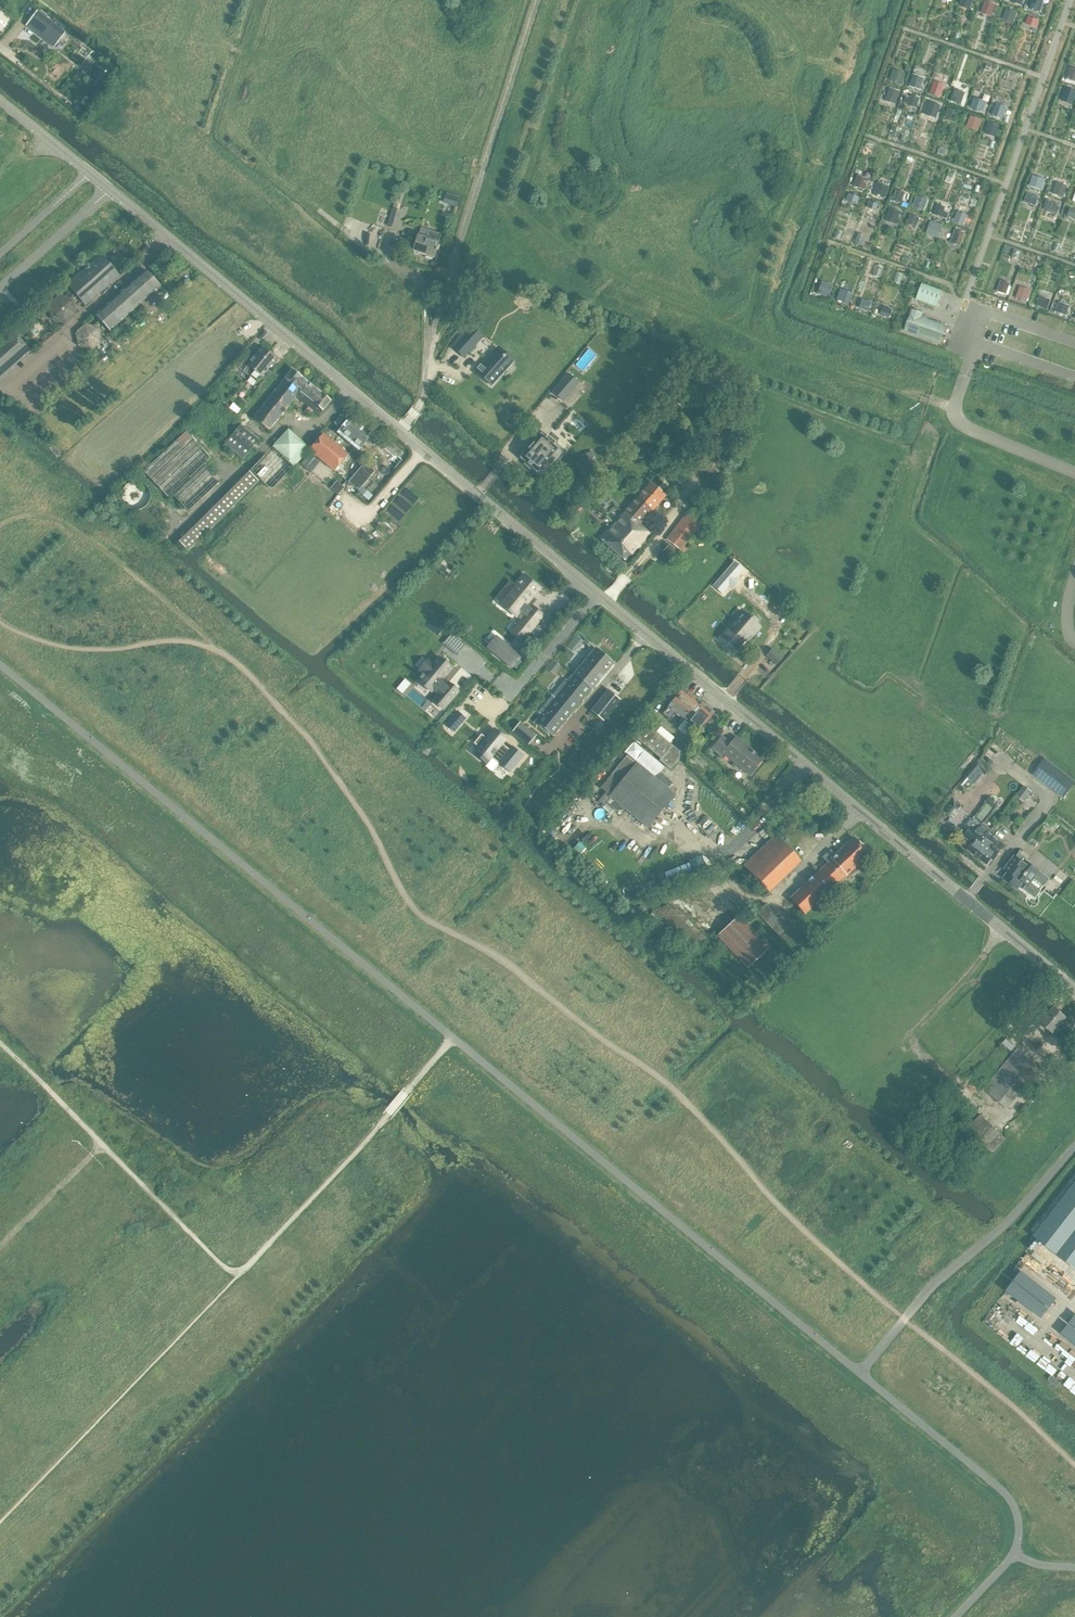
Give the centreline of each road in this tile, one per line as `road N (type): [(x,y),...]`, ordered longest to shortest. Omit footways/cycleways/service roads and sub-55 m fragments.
road 1 (tertiary): [(1074,989),(0,101)]
road 2 (unclassified): [(966,375),(955,414),(962,424),(1074,474)]

